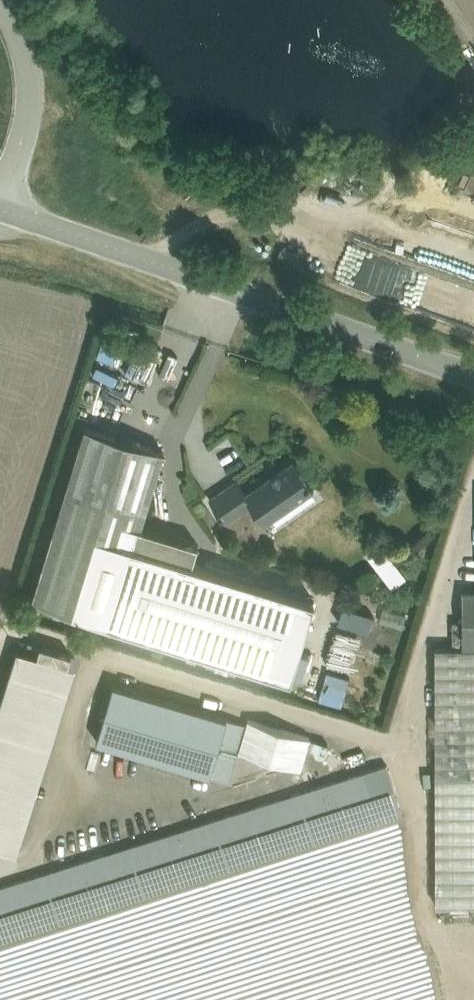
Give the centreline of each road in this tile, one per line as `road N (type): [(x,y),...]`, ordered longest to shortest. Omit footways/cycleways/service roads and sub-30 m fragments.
road 1 (tertiary): [(473,368),(28,210)]
road 2 (unclassified): [(0,183),(23,92),(22,43),(0,5)]

